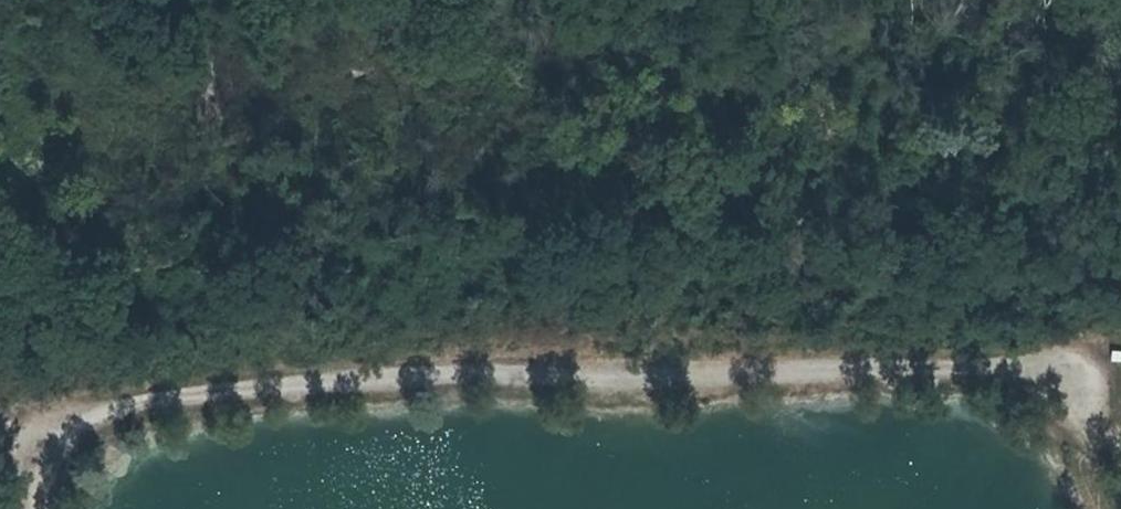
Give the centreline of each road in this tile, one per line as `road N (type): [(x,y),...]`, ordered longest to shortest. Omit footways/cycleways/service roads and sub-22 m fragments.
road 1 (track): [(1120,228),(1063,204),(549,254),(465,224),(286,224),(254,257),(121,284),(53,313),(16,296),(0,302)]

